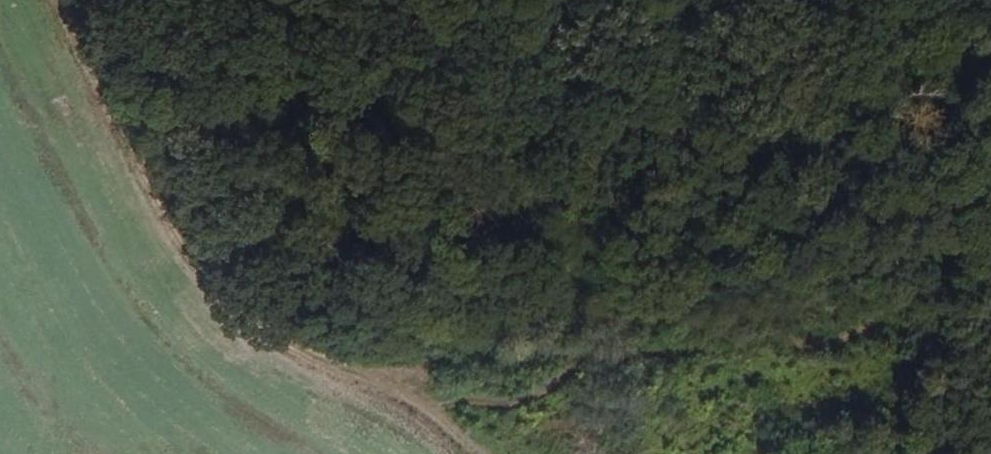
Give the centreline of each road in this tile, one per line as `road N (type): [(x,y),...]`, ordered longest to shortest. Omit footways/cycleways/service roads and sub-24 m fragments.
road 1 (track): [(61,0),(172,224),(248,325),(394,391),(480,453)]

